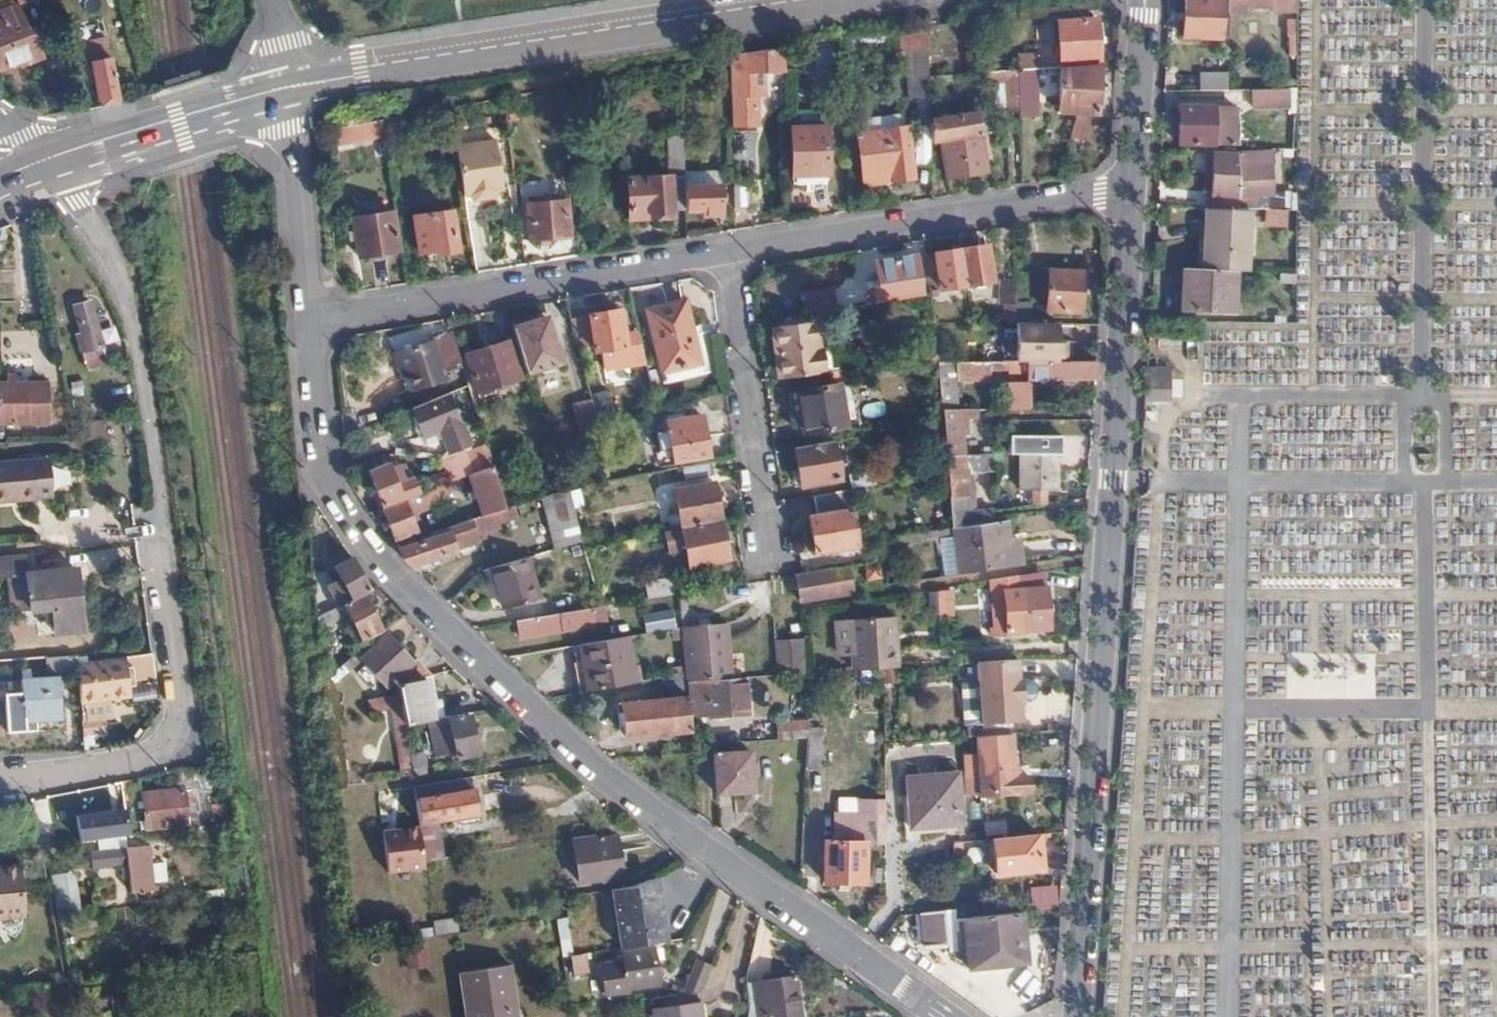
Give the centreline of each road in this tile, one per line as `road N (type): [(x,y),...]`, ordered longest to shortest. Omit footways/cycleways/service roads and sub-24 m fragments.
road 1 (residential): [(317,328),(326,409),(359,532),(623,789),(952,1016)]
road 2 (residential): [(1126,194),(1082,1016)]
road 3 (residential): [(0,780),(128,762),(167,748),(179,709),(138,333),(63,159)]
road 4 (tertiary): [(847,0),(367,77),(287,97)]
road 5 (residential): [(739,251),(317,328)]
road 6 (residential): [(1126,194),(739,251)]
road 7 (residential): [(739,251),(776,540)]
road 8 (residential): [(287,97),(317,328)]
road 9 (tertiary): [(287,97),(63,159)]
road 10 (residential): [(1143,0),(1126,194)]

